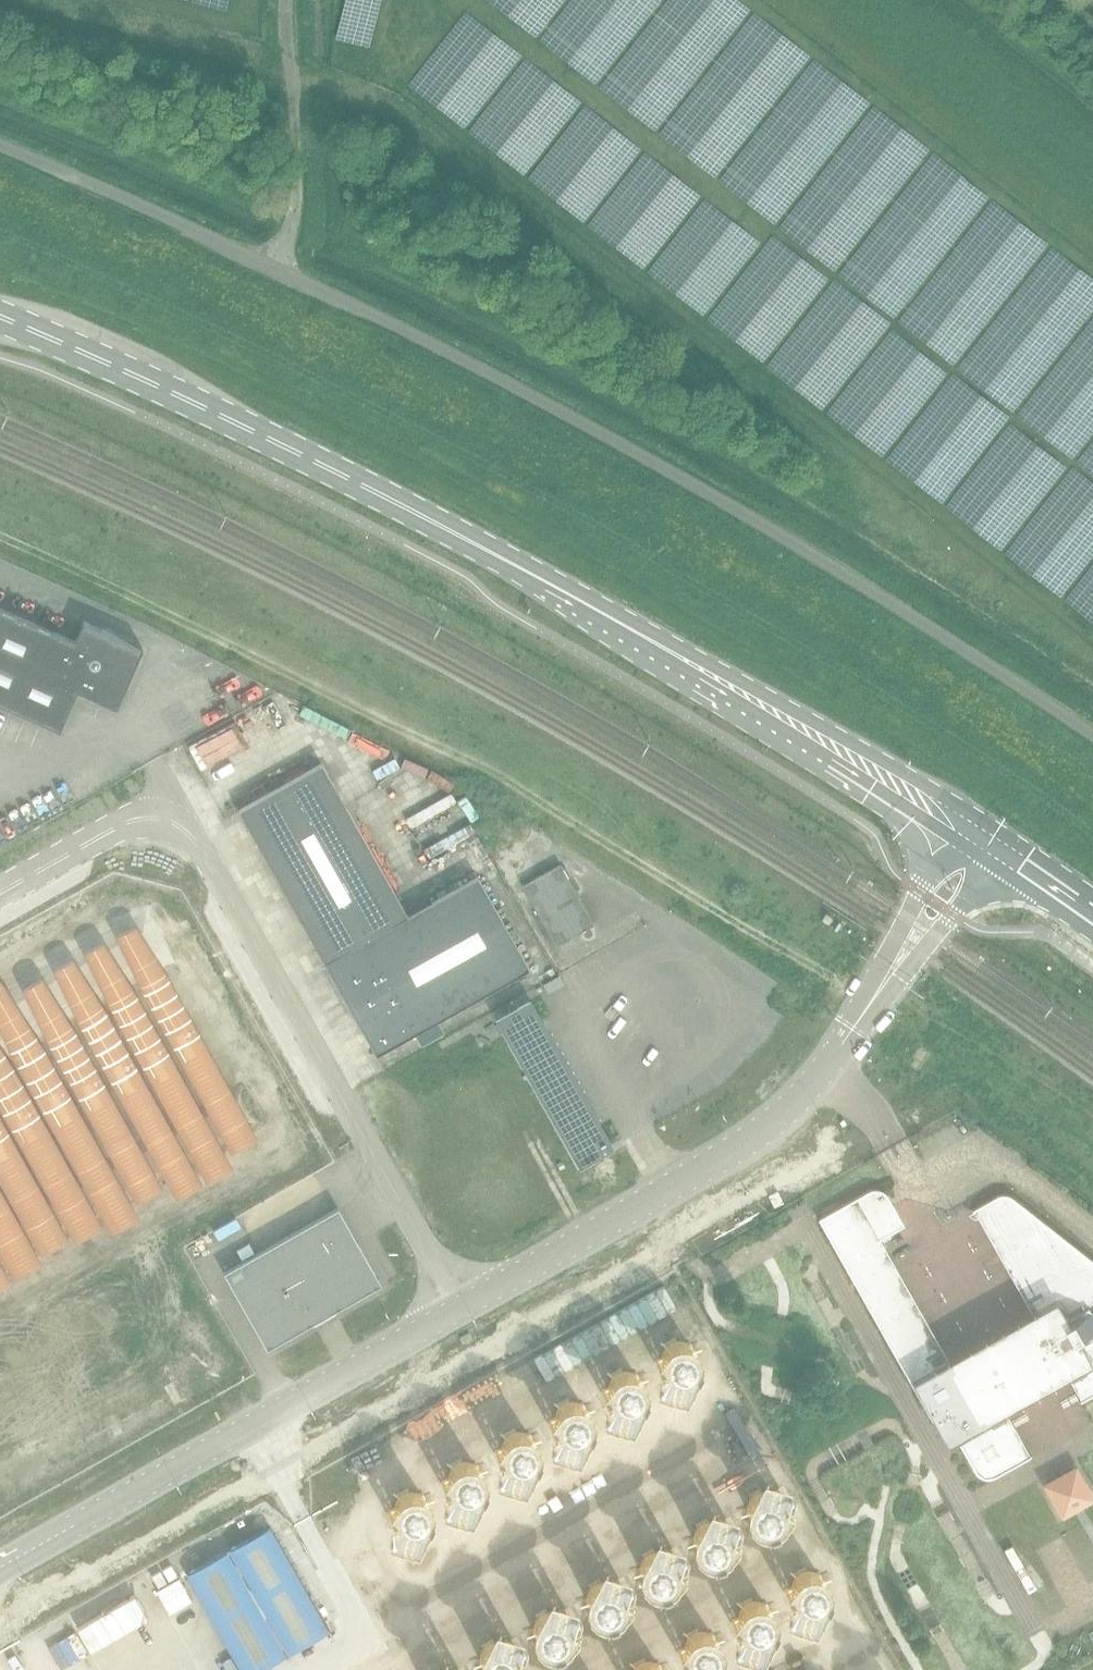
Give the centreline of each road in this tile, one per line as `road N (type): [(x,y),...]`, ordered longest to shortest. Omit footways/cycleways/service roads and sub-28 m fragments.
road 1 (unclassified): [(1092,733),(700,487),(468,360),(0,147)]
road 2 (secondary): [(0,318),(260,432),(580,601),(980,840)]
road 3 (unclassified): [(460,1310),(216,876),(179,827),(145,817),(0,892)]
road 4 (unclassified): [(460,1310),(770,1127),(851,1029),(980,840)]
road 5 (unclassified): [(0,1569),(460,1310)]
road 6 (secondary): [(980,840),(1092,924)]

